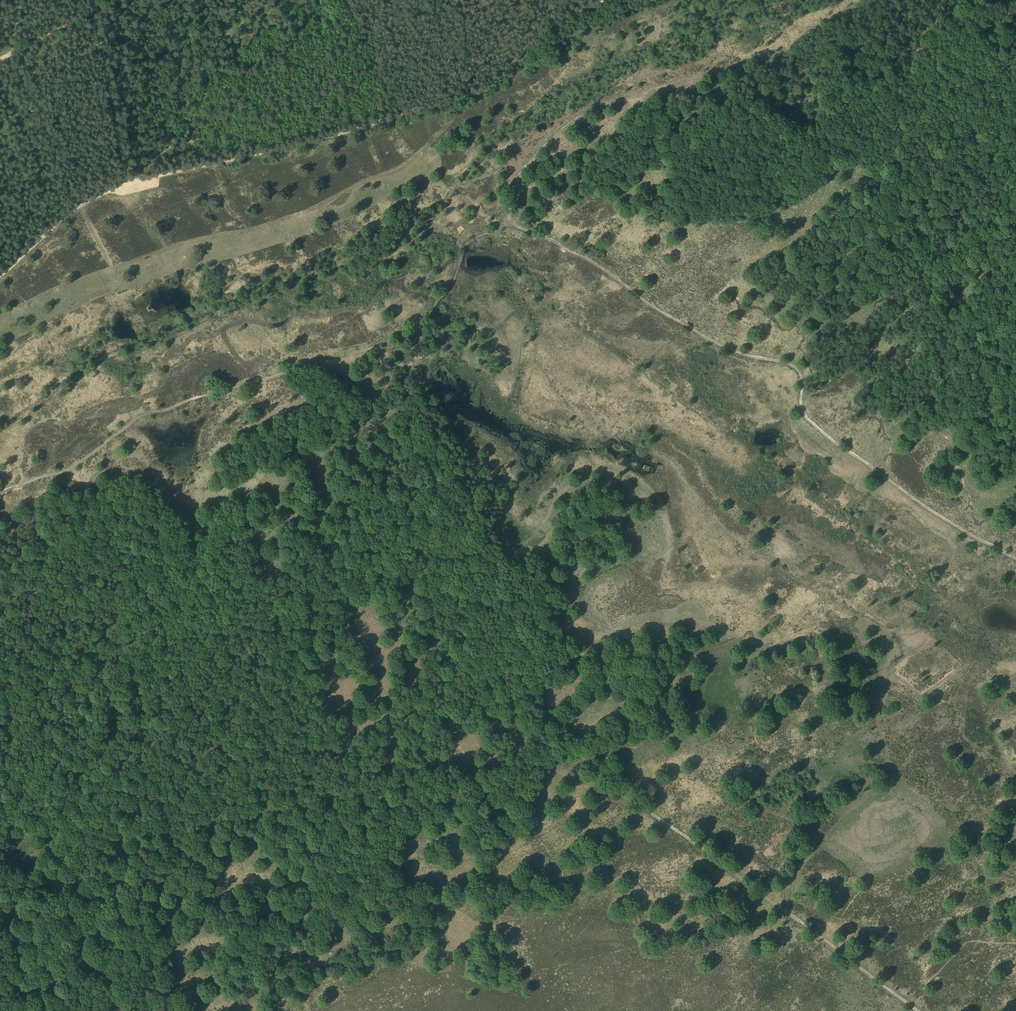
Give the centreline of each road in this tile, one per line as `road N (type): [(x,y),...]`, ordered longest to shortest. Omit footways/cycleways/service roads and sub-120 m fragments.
road 1 (track): [(0,276),(78,206),(128,182),(326,137),(477,92),(554,21),(604,0)]
road 2 (track): [(625,793),(916,1010)]
road 3 (track): [(788,913),(788,888),(802,864),(844,816),(888,789),(890,771)]
road 4 (track): [(93,0),(128,182)]
road 5 (track): [(0,57),(115,0)]

